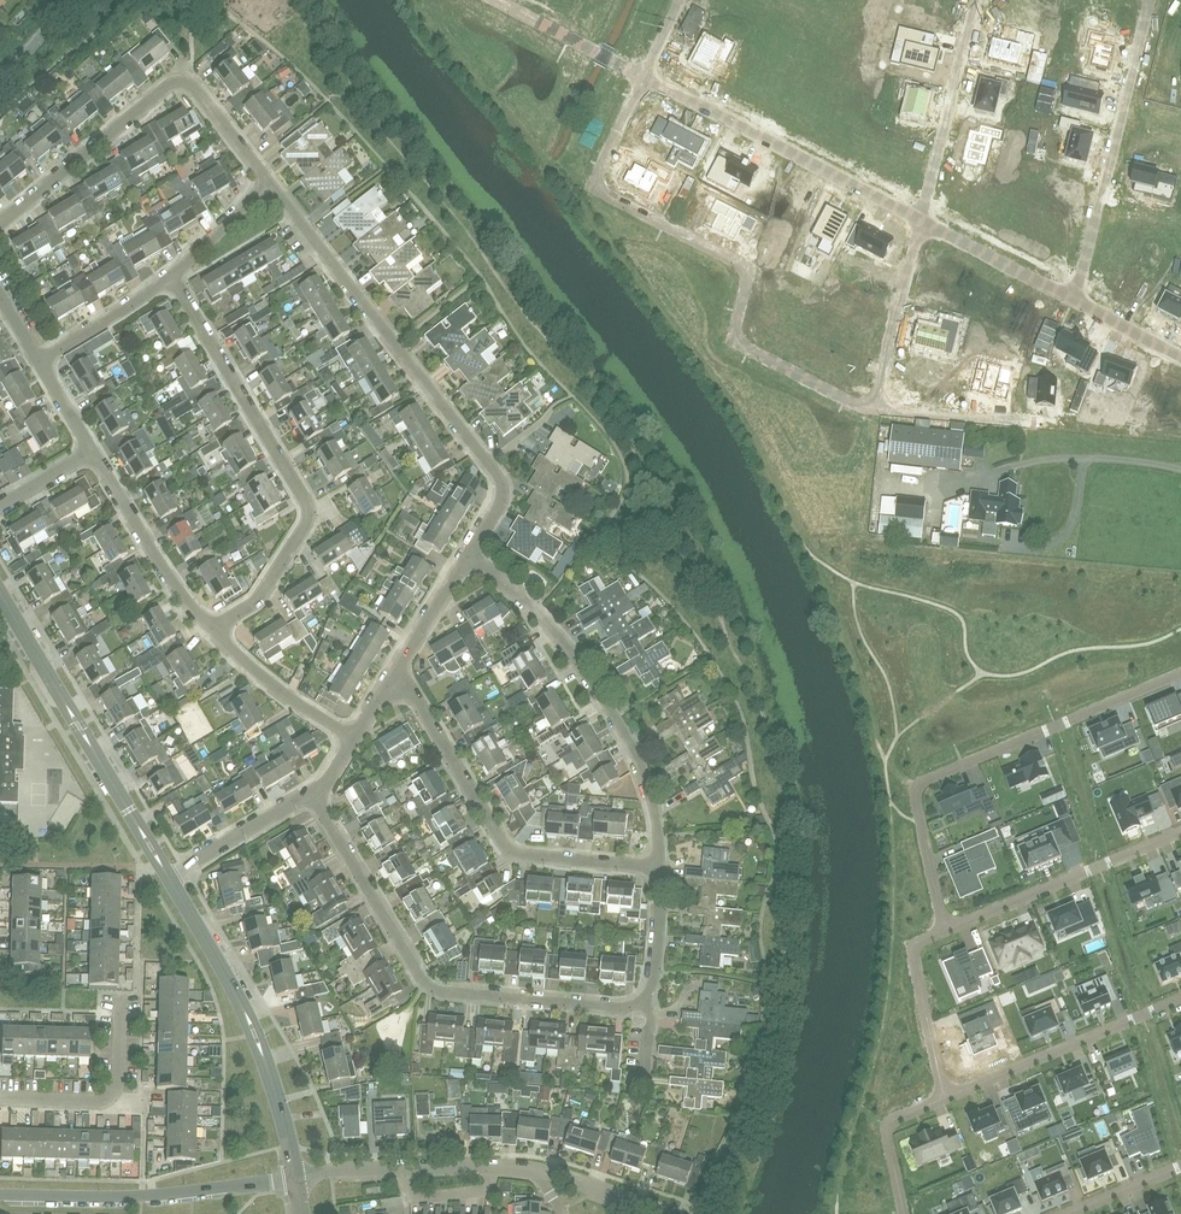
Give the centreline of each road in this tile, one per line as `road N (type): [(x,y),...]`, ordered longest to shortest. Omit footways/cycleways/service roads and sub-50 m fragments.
road 1 (residential): [(644,76),(596,187),(748,271),(733,339),(876,409)]
road 2 (residential): [(268,185),(498,475),(499,496),(471,550)]
road 3 (residential): [(643,1004),(625,1010),(434,989),(311,794)]
road 4 (residential): [(1180,674),(914,786),(946,929)]
road 5 (residential): [(213,626),(260,598),(307,518),(302,495),(170,278)]
road 6 (residential): [(661,866),(655,802),(565,637),(471,550)]
road 7 (residential): [(0,230),(181,75),(268,185)]
road 8 (residential): [(661,866),(513,853),(413,696),(393,678)]
road 9 (tertiary): [(170,878),(0,589)]
road 10 (tertiary): [(297,1179),(263,1046),(170,878)]
road 11 (residential): [(1076,303),(1149,0)]
road 12 (residential): [(920,218),(644,76)]
road 13 (unclassified): [(0,1195),(171,1196),(297,1179)]
road 14 (residential): [(945,1098),(1180,1000)]
road 15 (residential): [(946,929),(1180,832)]
road 16 (residential): [(920,218),(974,0)]
road 17 (residential): [(0,1097),(111,1099),(121,1079),(123,996)]
road 18 (residential): [(213,626),(91,454)]
road 19 (residential): [(920,218),(876,409)]
road 20 (residential): [(946,929),(912,943),(945,1098)]
road 21 (residential): [(358,736),(280,688),(213,626)]
road 22 (residential): [(1076,303),(920,218)]
road 23 (residential): [(644,76),(489,0)]
road 24 (residential): [(311,794),(170,878)]
road 25 (residential): [(37,361),(170,278)]
road 26 (residential): [(945,1098),(892,1119),(886,1130),(904,1213)]
road 27 (residential): [(471,550),(393,678)]
road 28 (residential): [(876,409),(1024,422)]
road 29 (residential): [(643,1004),(658,981),(661,866)]
road 30 (residential): [(170,278),(268,185)]
road 31 (residential): [(504,1168),(481,1192),(410,1198),(407,1169)]
road 32 (residential): [(664,1213),(543,1177)]
road 33 (residential): [(1068,1213),(1180,1166)]

